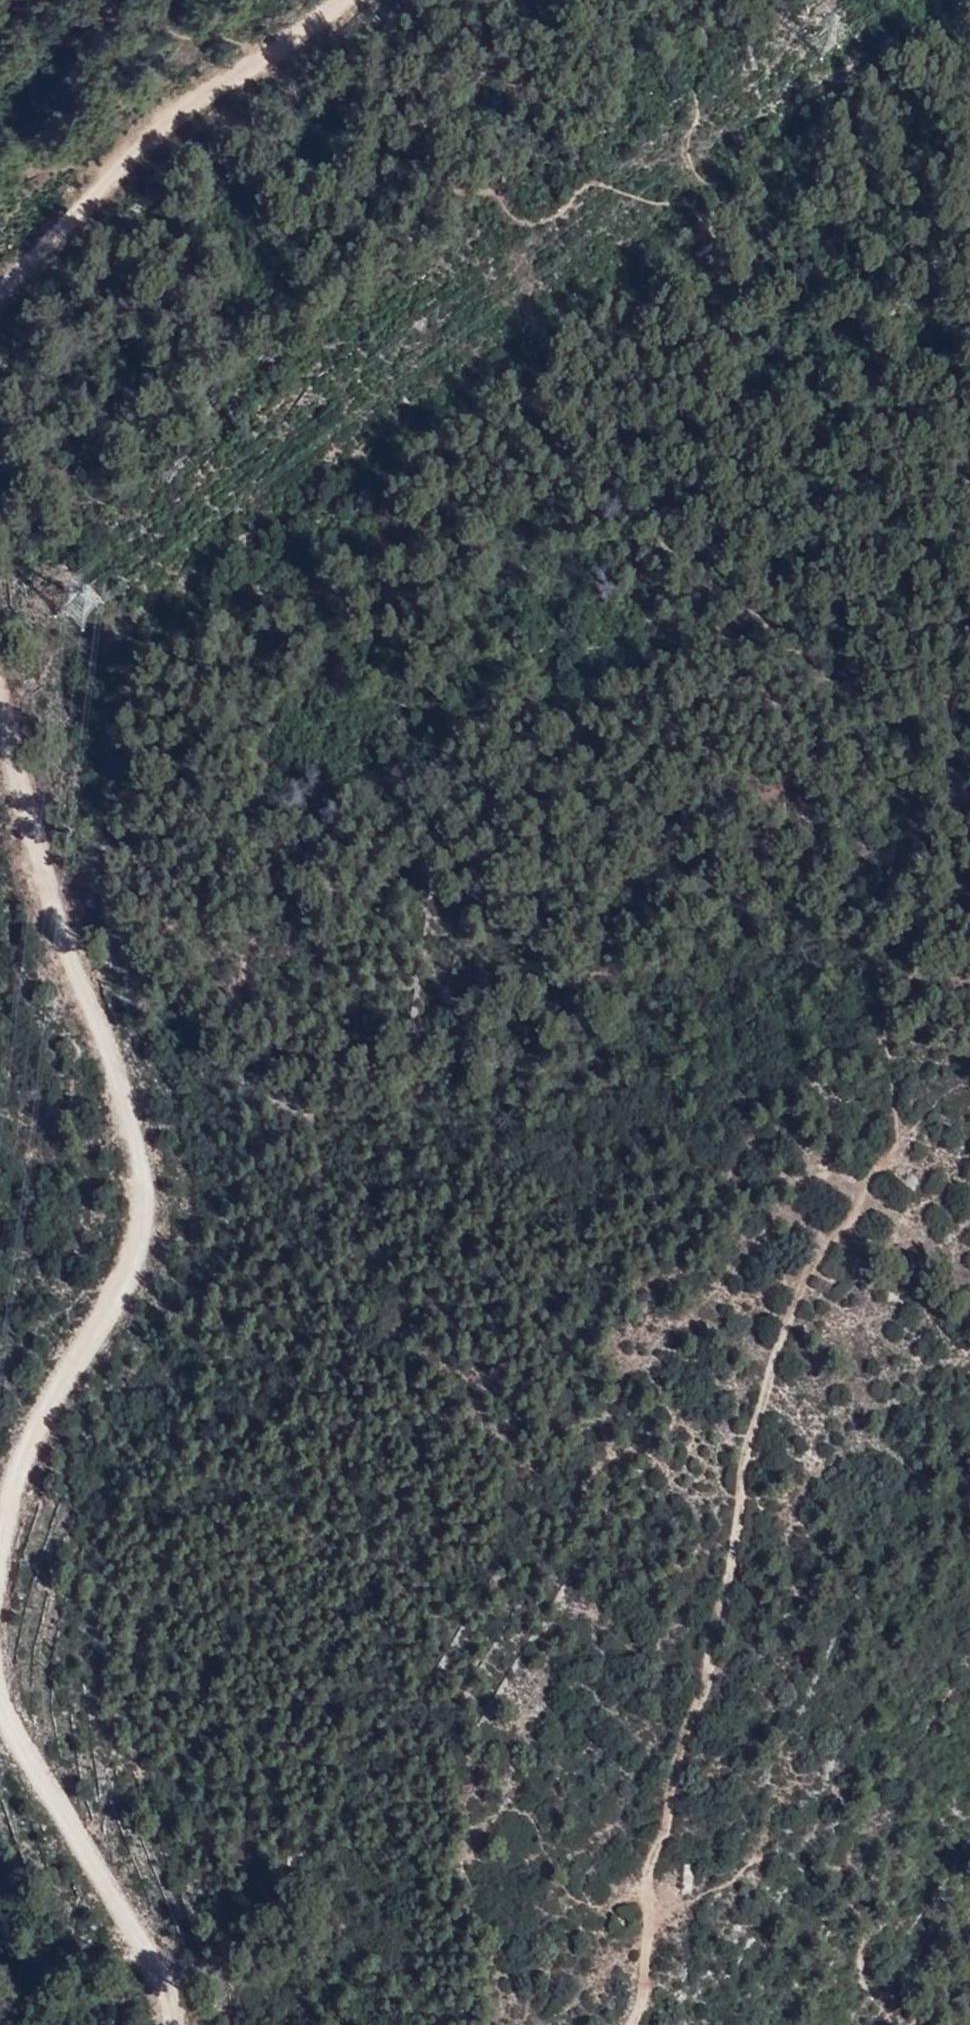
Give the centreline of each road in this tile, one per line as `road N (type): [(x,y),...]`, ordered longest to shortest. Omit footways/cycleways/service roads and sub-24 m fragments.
road 1 (track): [(630,2024),(648,1990),(653,1861),(733,1560),(752,1418),(805,1277),(862,1206)]
road 2 (track): [(0,735),(80,987),(127,1079),(147,1192),(133,1275),(56,1395),(5,1491),(0,1517)]
road 3 (track): [(351,0),(288,51),(150,134),(0,299)]
road 4 (track): [(0,1700),(176,2000),(171,2024)]

